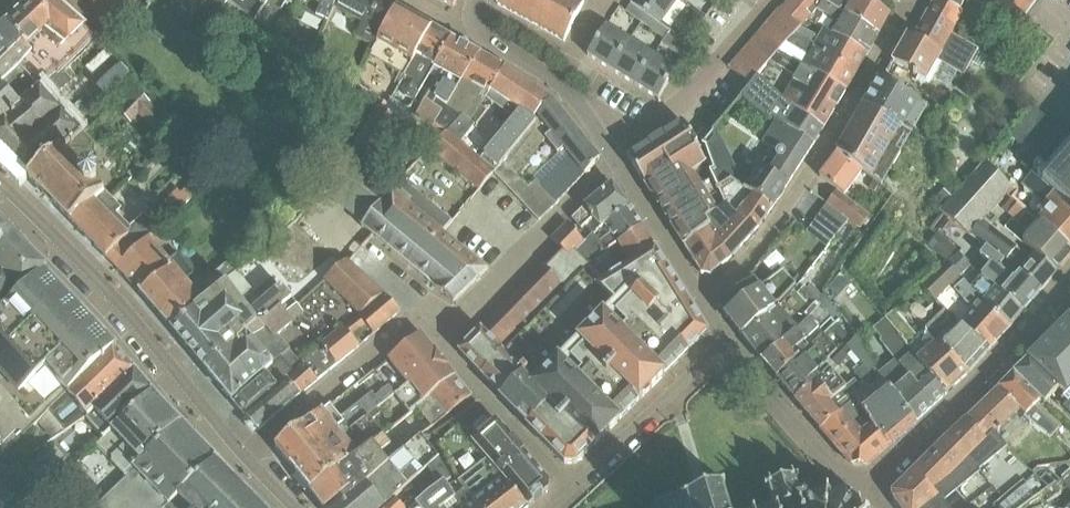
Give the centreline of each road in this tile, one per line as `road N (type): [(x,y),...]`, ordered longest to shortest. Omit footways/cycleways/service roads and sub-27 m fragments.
road 1 (residential): [(909,3),(808,188),(730,287),(704,305)]
road 2 (residential): [(241,453),(97,278),(0,183)]
road 3 (residential): [(1069,298),(1017,364),(873,496)]
road 4 (residential): [(436,322),(467,317),(615,161)]
road 5 (residential): [(241,453),(408,324),(436,322)]
road 6 (residential): [(615,161),(681,105),(771,0)]
road 7 (residential): [(572,491),(446,351),(436,322)]
road 8 (residential): [(572,491),(730,350)]
road 9 (residential): [(730,350),(873,496)]
road 10 (residential): [(704,305),(615,161)]

